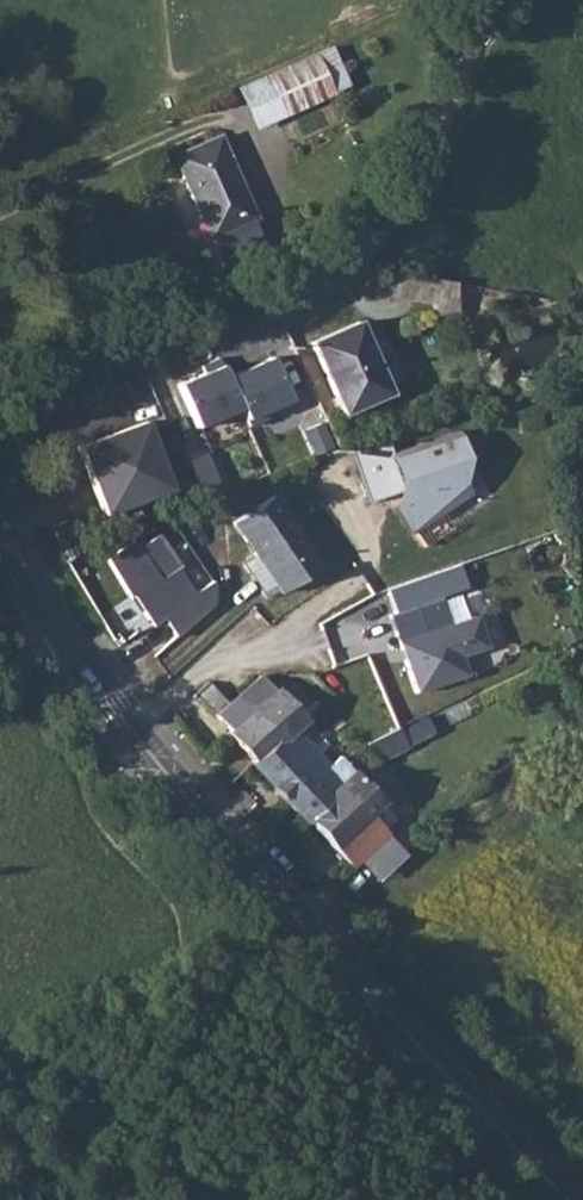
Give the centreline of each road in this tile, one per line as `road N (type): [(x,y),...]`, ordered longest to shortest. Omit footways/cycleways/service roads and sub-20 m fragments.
road 1 (secondary): [(570,1199),(162,763),(80,655),(0,515)]

